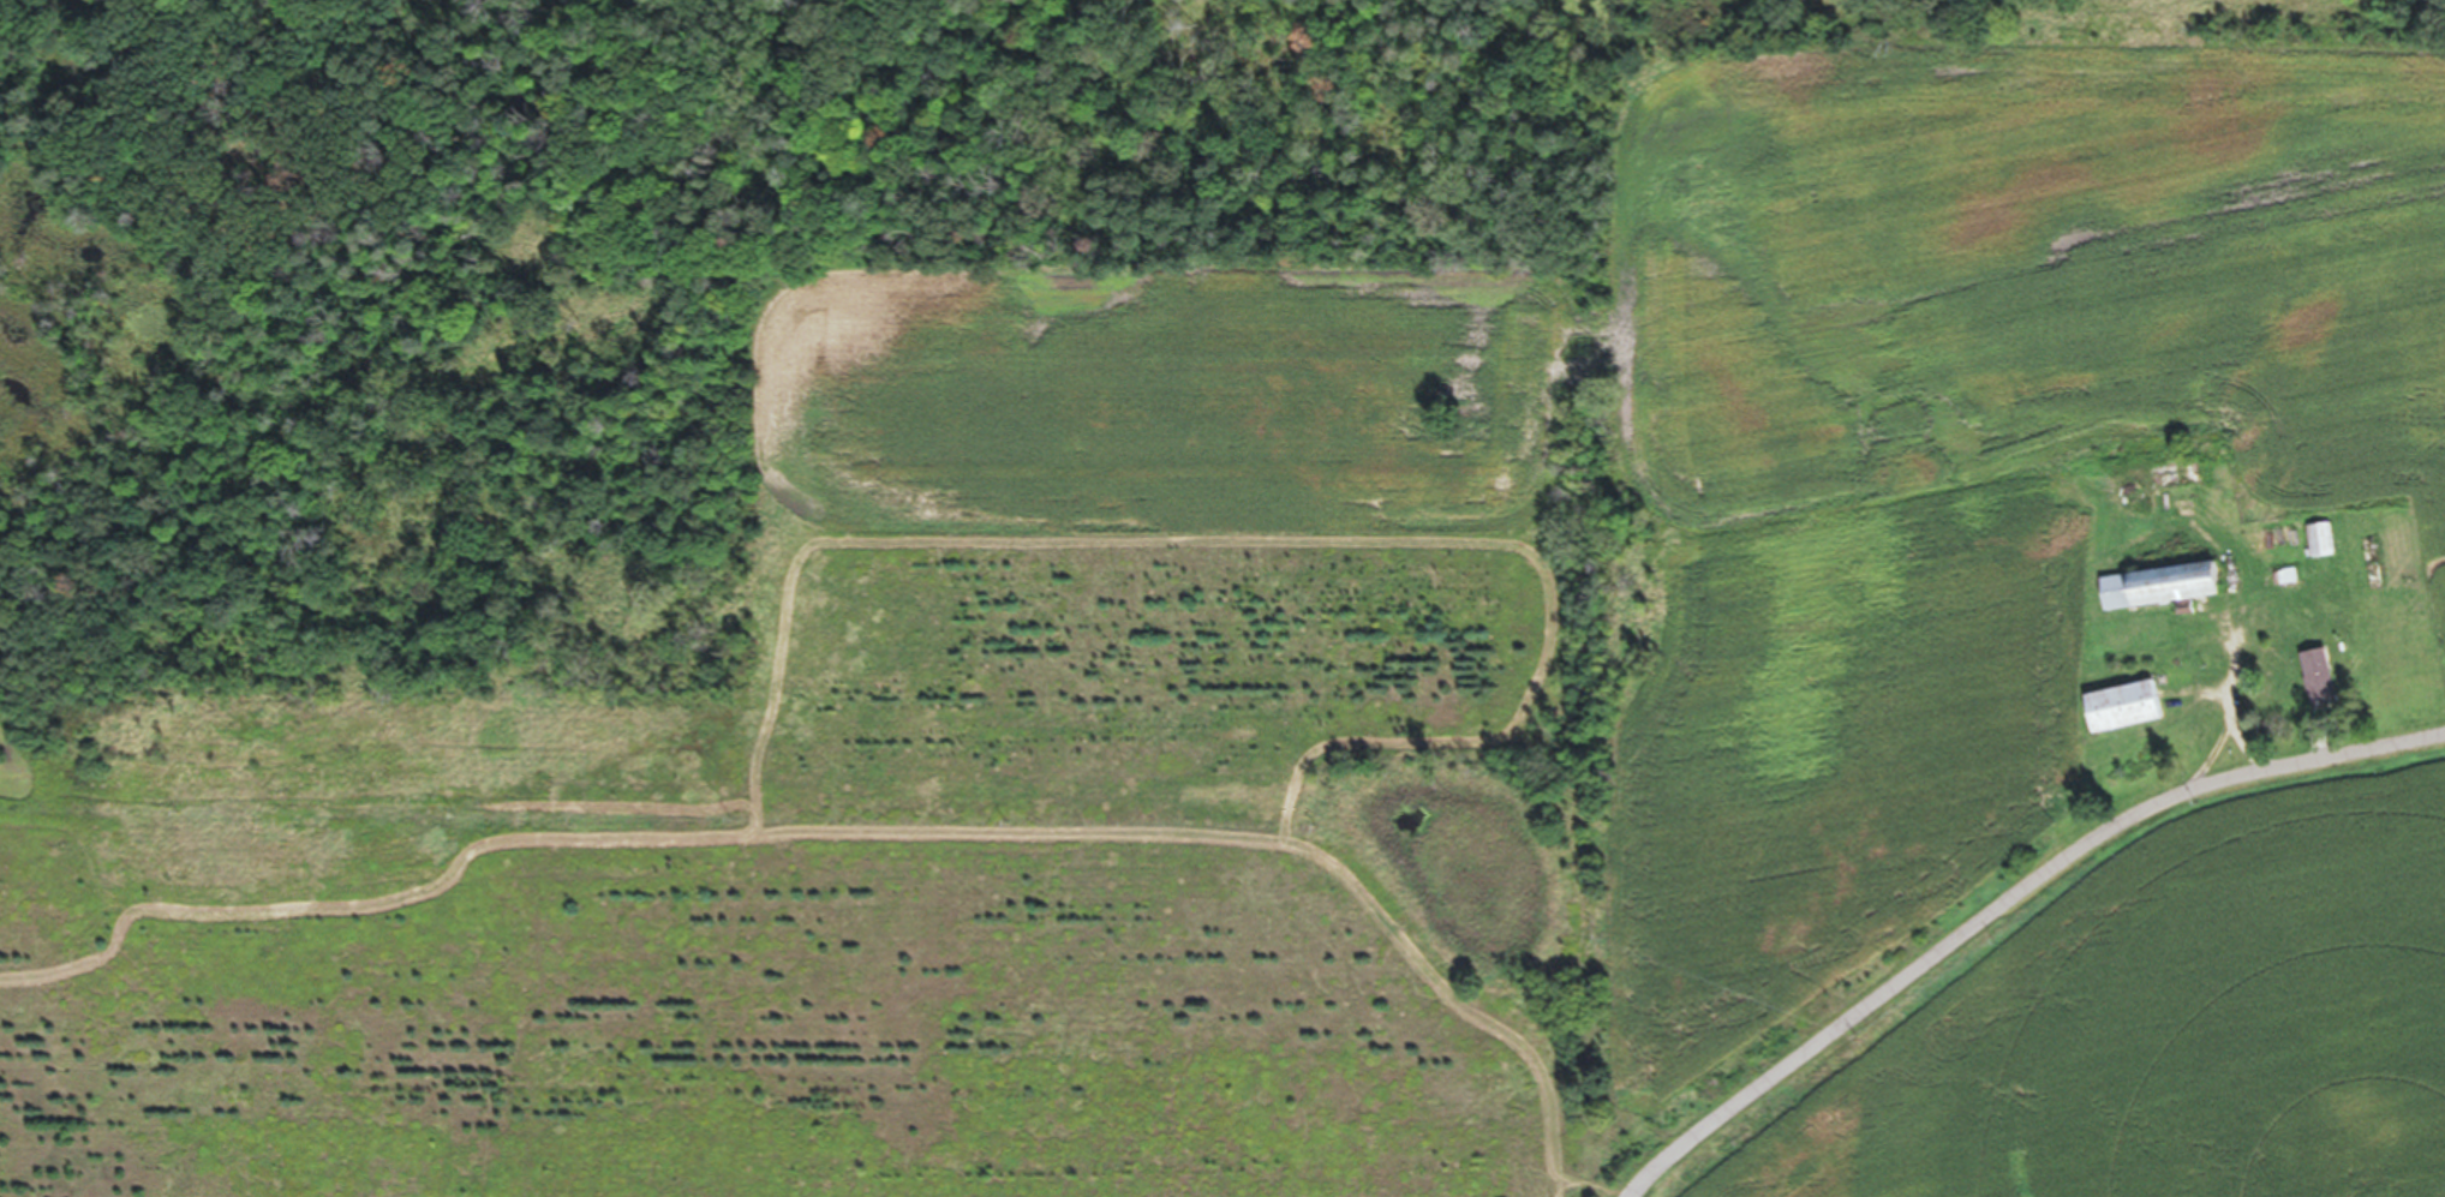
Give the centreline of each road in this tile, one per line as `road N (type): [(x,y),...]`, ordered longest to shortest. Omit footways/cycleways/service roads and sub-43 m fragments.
road 1 (residential): [(1632,1196),(2172,803),(2444,751)]

